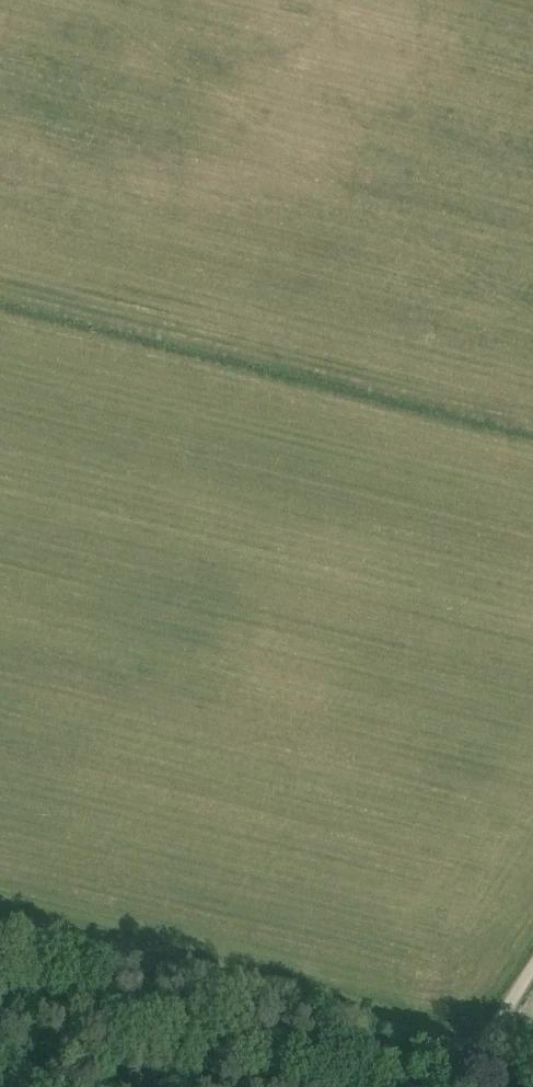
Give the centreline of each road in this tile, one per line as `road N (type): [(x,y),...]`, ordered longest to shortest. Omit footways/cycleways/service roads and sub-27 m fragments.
road 1 (track): [(0,958),(443,1077)]
road 2 (unclassified): [(532,968),(479,1047),(431,1081)]

